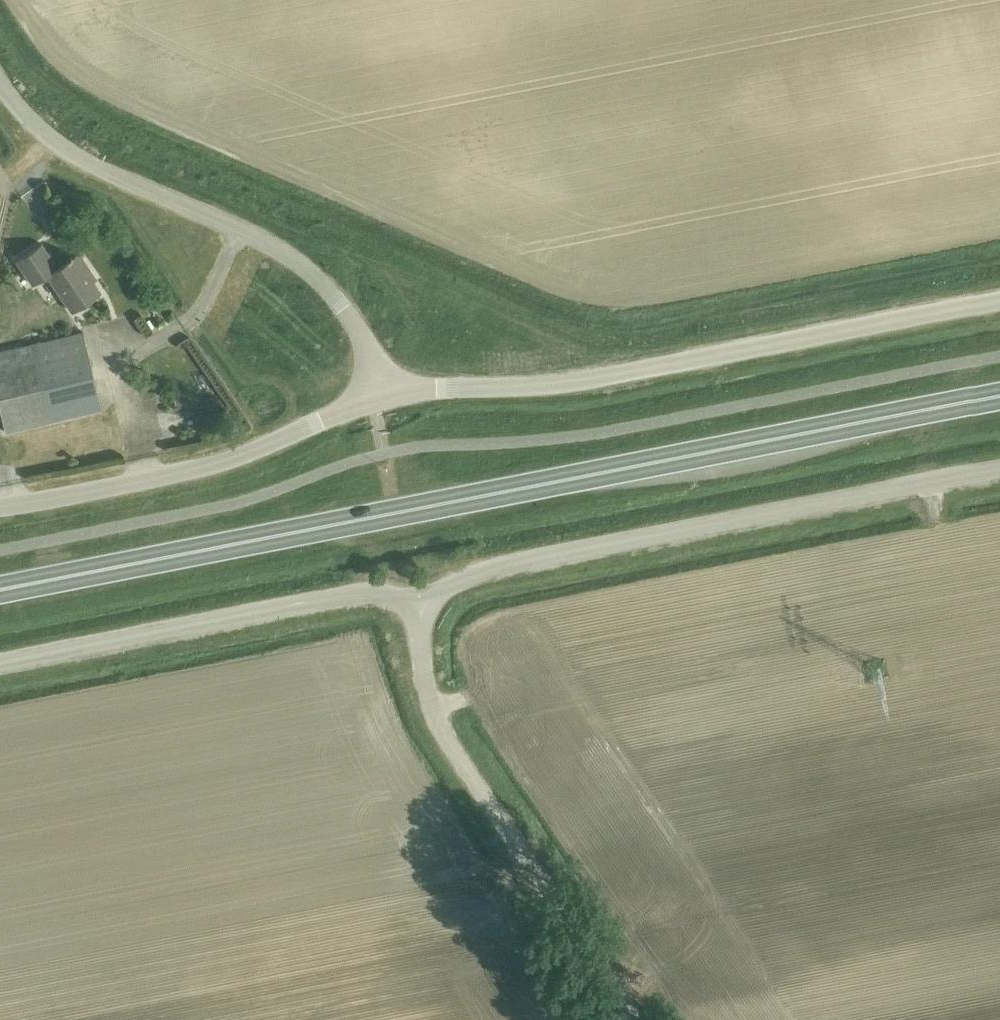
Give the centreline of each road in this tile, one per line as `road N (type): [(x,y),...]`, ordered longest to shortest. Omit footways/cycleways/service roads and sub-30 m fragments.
road 1 (trunk): [(0,589),(999,389)]
road 2 (unclassified): [(376,400),(568,384),(999,301)]
road 3 (unclassified): [(418,603),(496,567),(999,469)]
road 4 (unclassified): [(376,400),(358,329),(298,262),(74,154),(0,83)]
road 5 (unclassified): [(636,1019),(430,702),(418,603)]
road 6 (unclassified): [(0,663),(358,593),(386,591),(418,603)]
road 7 (unclassified): [(0,508),(199,470),(376,400)]

